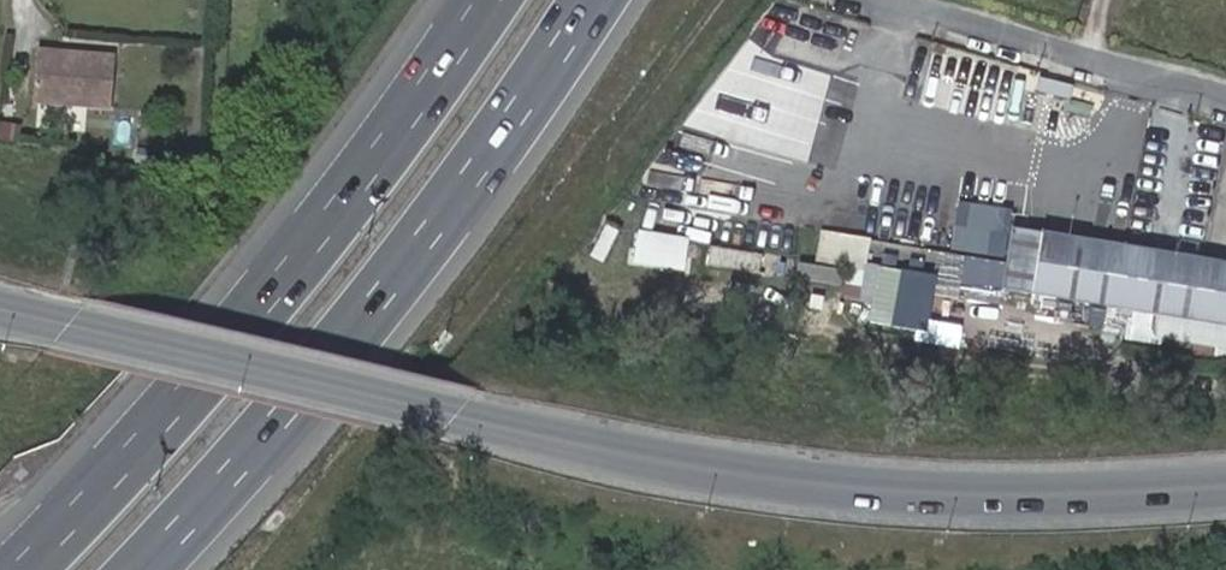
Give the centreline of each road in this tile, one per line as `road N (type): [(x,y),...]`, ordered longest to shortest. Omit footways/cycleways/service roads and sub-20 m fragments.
road 1 (tertiary): [(0,312),(454,418),(736,472),(985,497),(1225,484)]
road 2 (motorway): [(488,0),(288,276),(22,569)]
road 3 (motorway): [(131,569),(209,491),(520,108),(593,0)]
road 4 (unclassified): [(894,0),(1225,94)]

